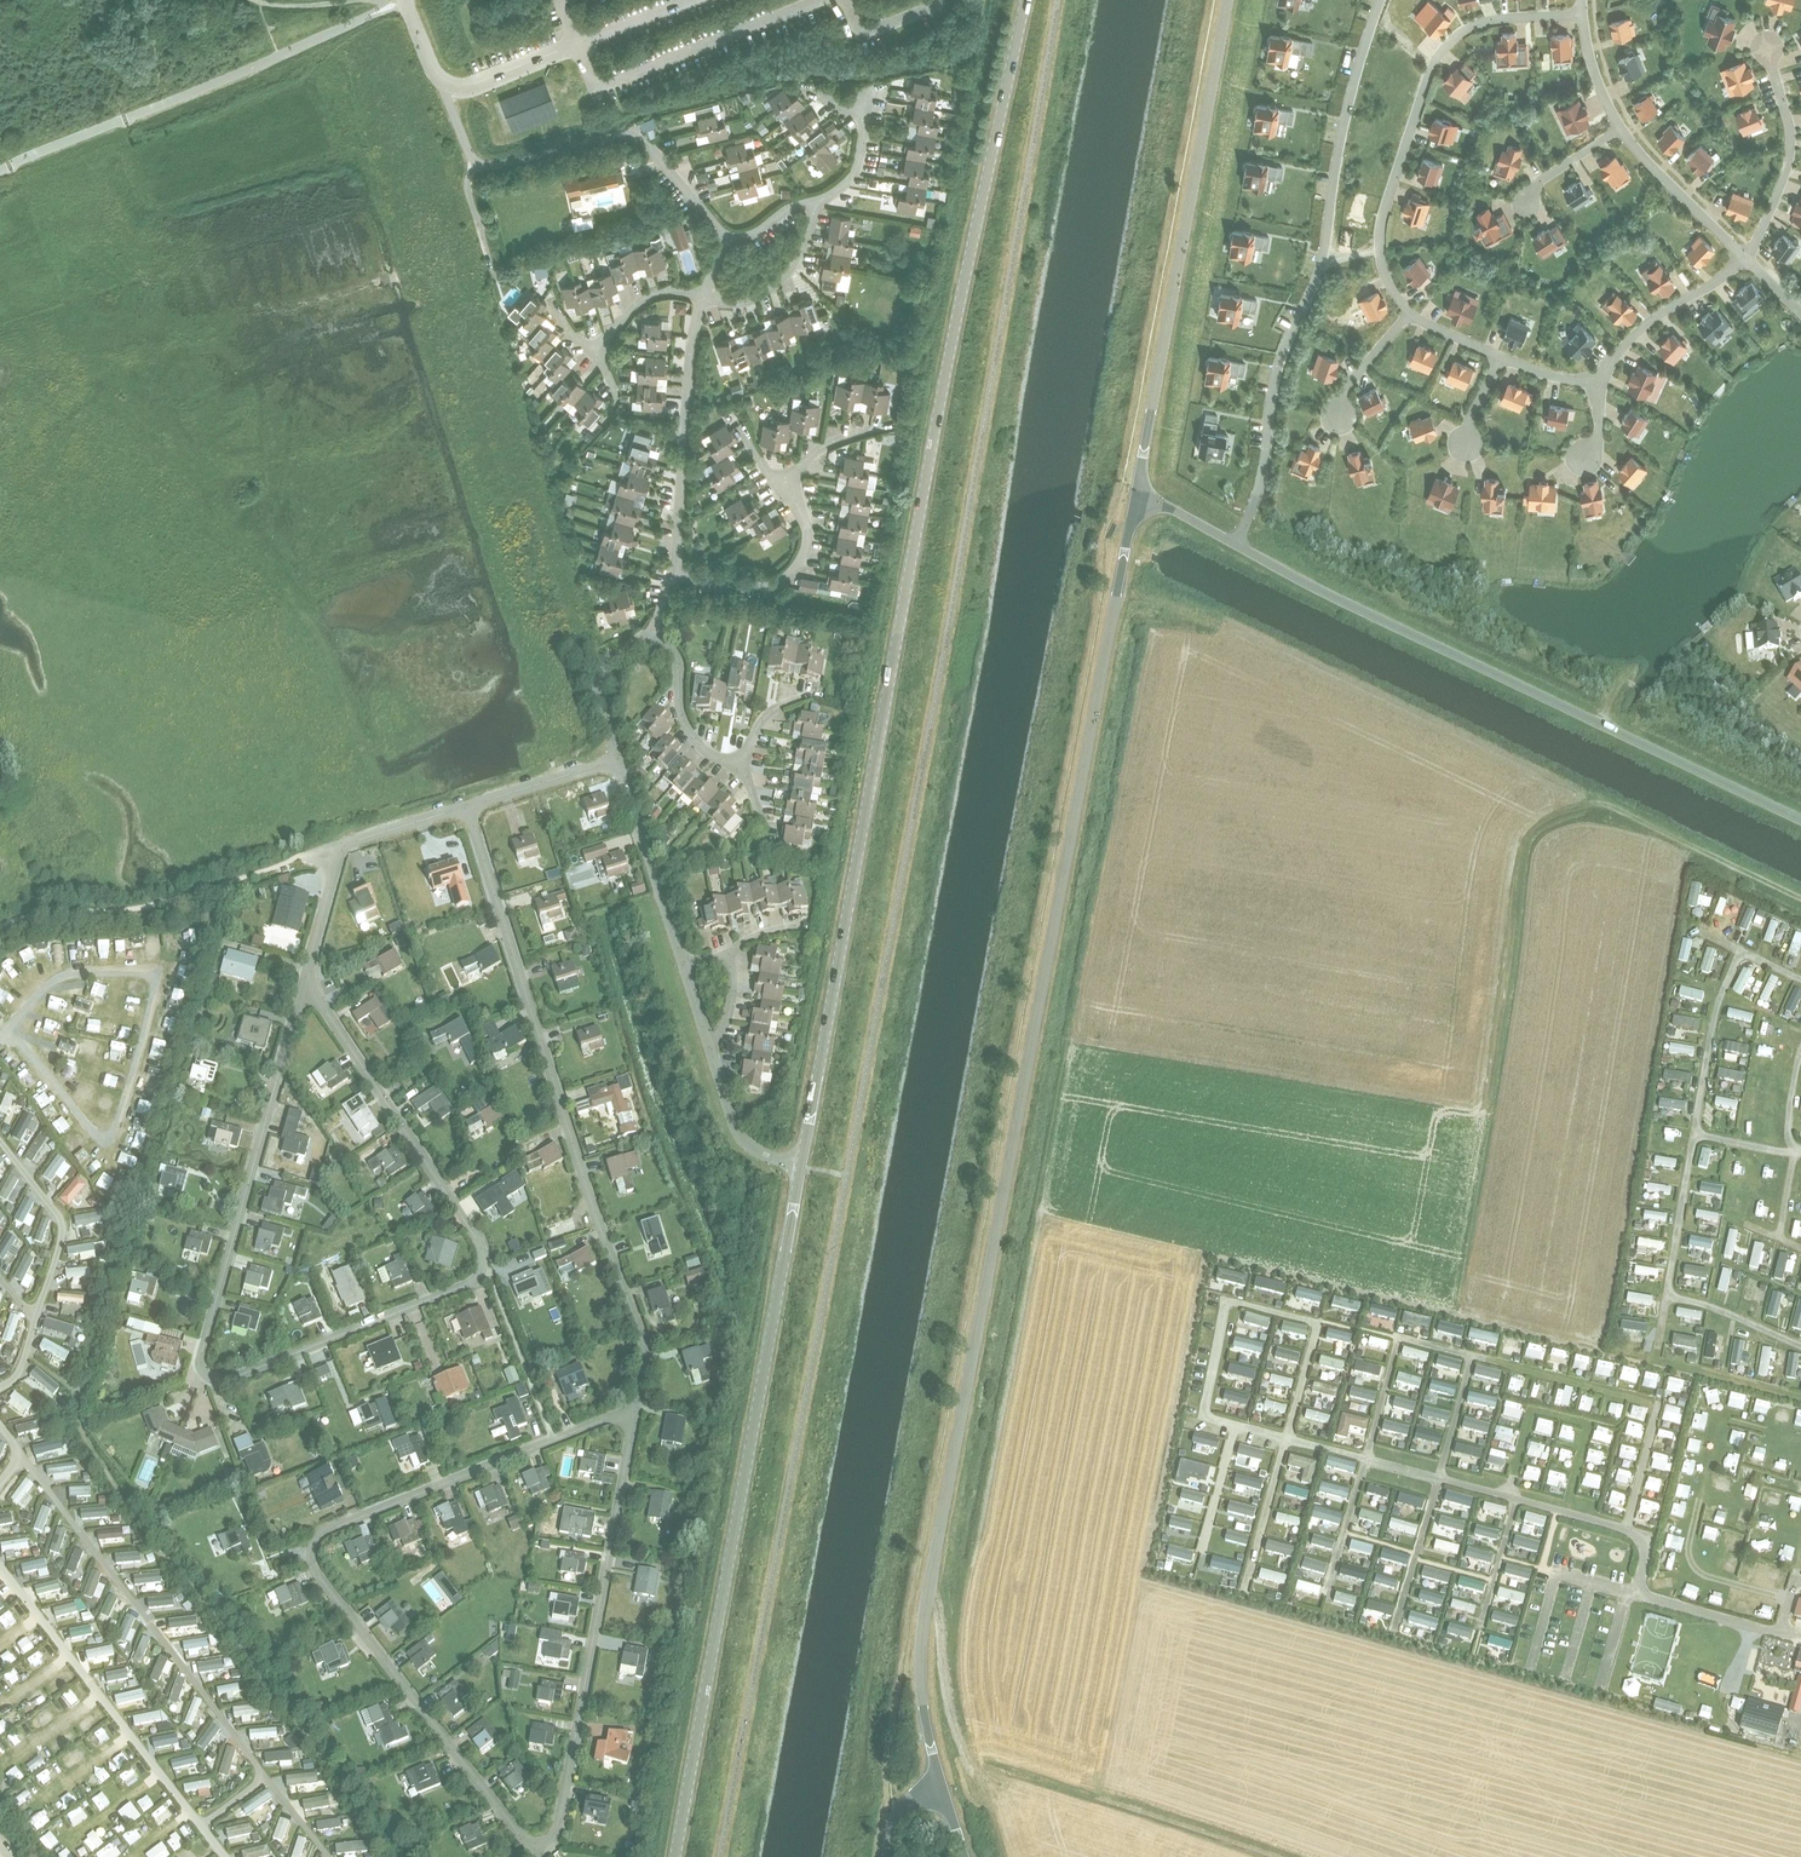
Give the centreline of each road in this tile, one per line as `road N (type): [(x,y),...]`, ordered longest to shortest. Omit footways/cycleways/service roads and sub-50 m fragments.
road 1 (unclassified): [(942,1793),(921,1684),(923,1622),(1135,496)]
road 2 (tertiary): [(801,1164),(963,286),(1025,0)]
road 3 (unclassified): [(1800,820),(1135,496)]
road 4 (tertiary): [(676,1856),(801,1164)]
road 5 (unclassified): [(1135,496),(1227,0)]
road 6 (residential): [(0,170),(404,0)]
road 7 (residential): [(727,238),(636,137),(490,165),(476,161),(445,95)]
road 8 (track): [(1487,1108),(1524,848),(1555,816),(1604,805)]
road 9 (residential): [(673,574),(690,349),(704,295)]
road 10 (residential): [(673,574),(747,584),(781,579),(799,561),(807,536),(787,483)]
road 11 (track): [(1800,899),(1604,805)]
road 12 (residential): [(683,965),(619,760)]
road 13 (residential): [(819,203),(853,174),(864,115),(801,85)]
road 14 (residential): [(740,769),(705,750),(684,720),(680,663),(654,635)]
road 15 (residential): [(704,295),(739,302),(766,291),(792,264),(819,203)]
road 16 (residential): [(801,1164),(765,1156),(738,1135),(710,1050)]
road 17 (residential): [(467,807),(619,760)]
road 18 (residential): [(619,760),(599,673),(611,656),(654,635)]
road 19 (residential): [(445,95),(577,44)]
road 20 (residential): [(603,351),(641,301),(668,292),(704,295)]
road 21 (residential): [(787,483),(827,445),(892,426)]

